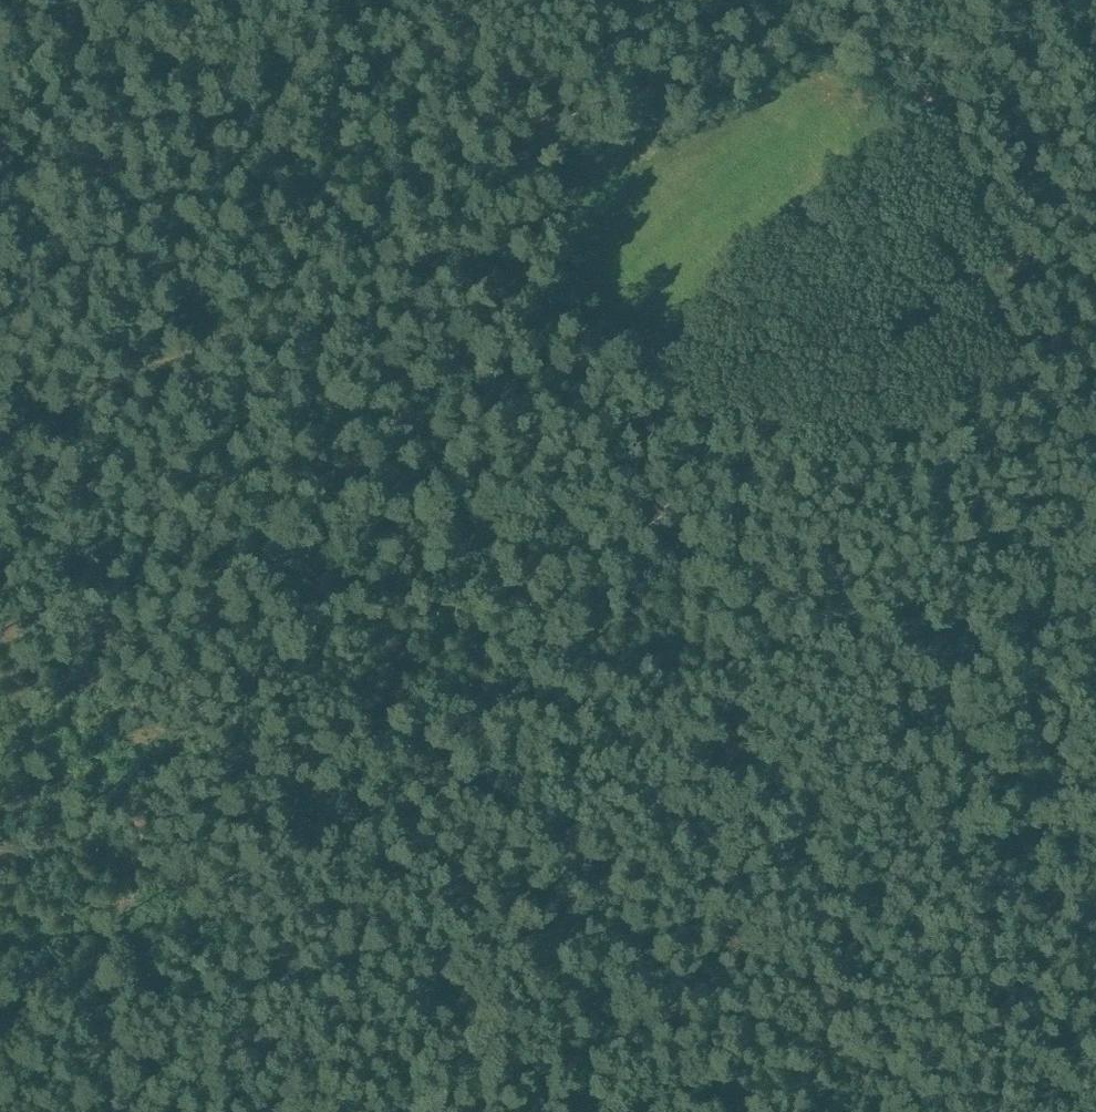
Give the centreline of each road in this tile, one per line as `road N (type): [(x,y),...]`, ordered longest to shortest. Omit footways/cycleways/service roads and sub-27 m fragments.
road 1 (track): [(569,193),(0,415)]

